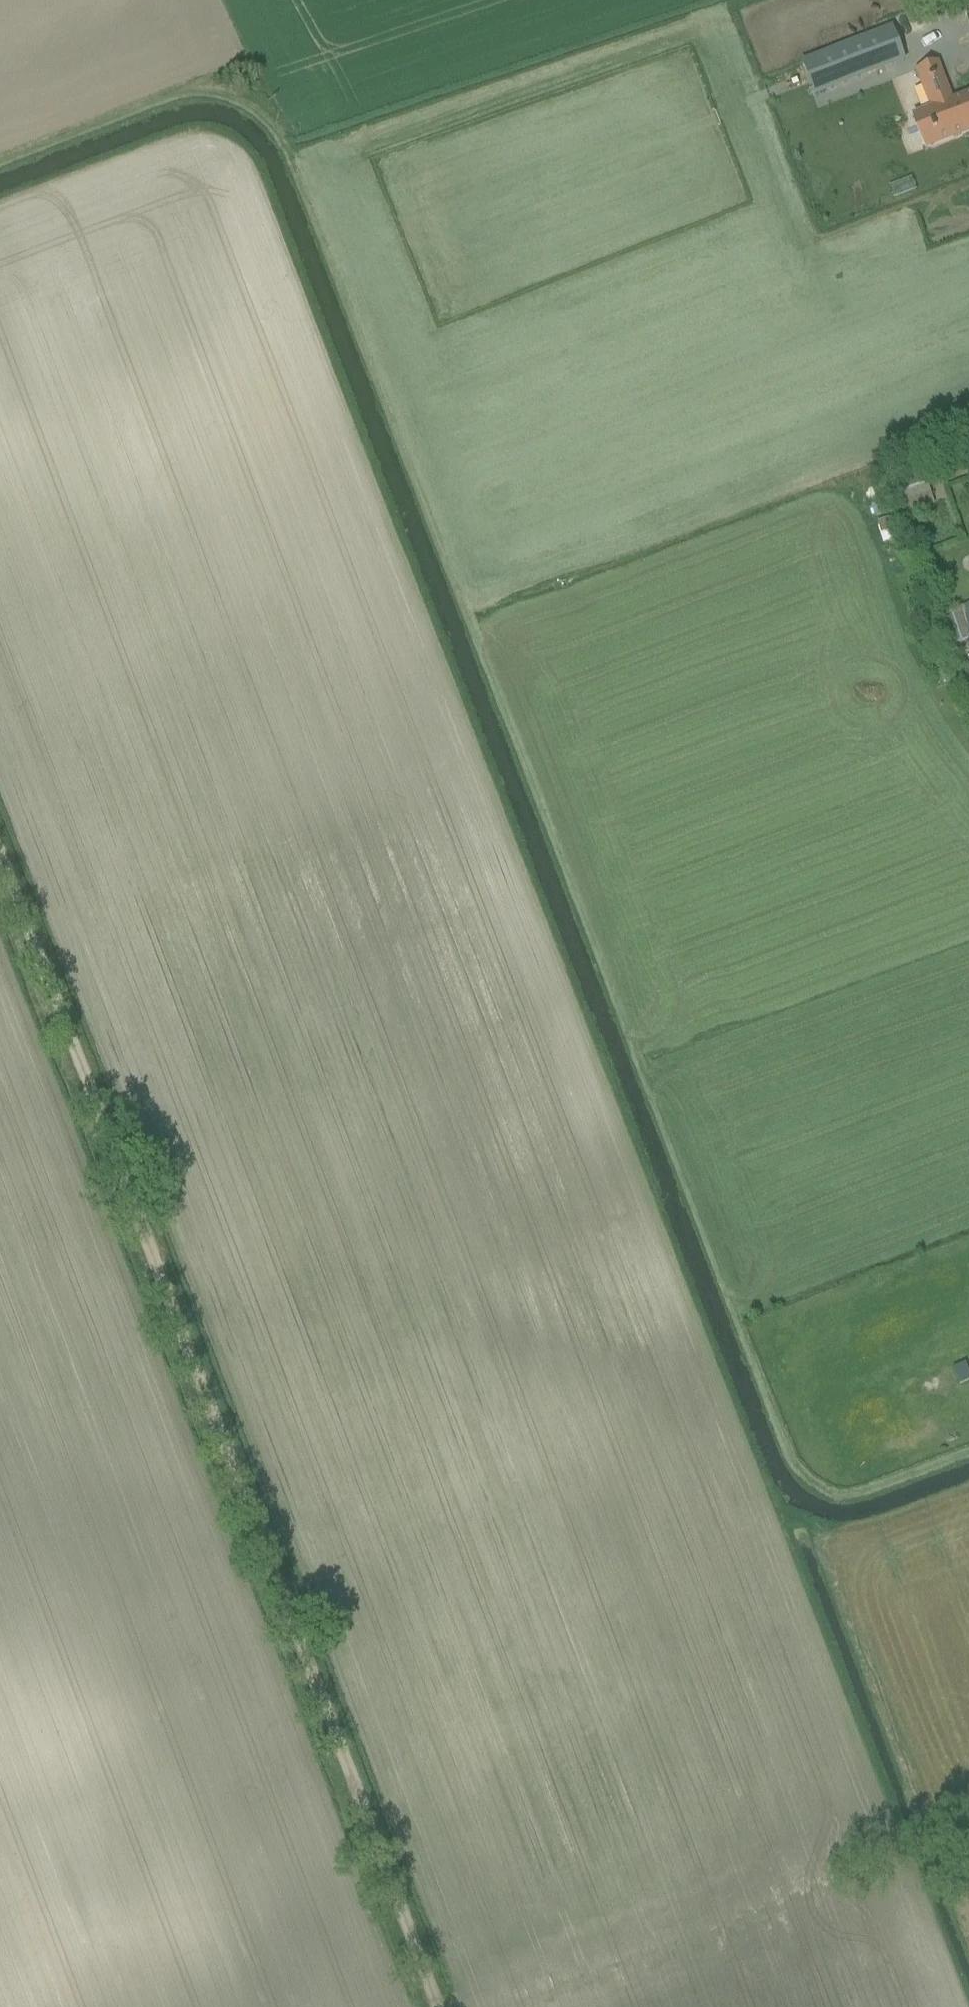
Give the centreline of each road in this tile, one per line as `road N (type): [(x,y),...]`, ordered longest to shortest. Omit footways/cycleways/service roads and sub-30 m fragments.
road 1 (track): [(445,2006),(0,840)]

